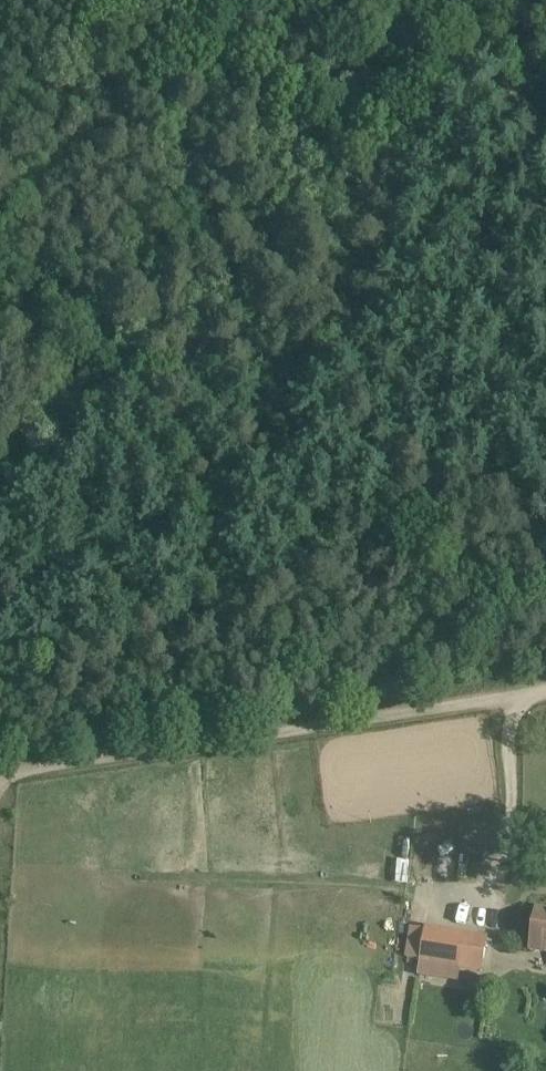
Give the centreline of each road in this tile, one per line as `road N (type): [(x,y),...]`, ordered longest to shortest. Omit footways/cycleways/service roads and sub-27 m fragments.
road 1 (track): [(0,783),(545,697)]
road 2 (tertiary): [(545,122),(498,59),(466,0)]

